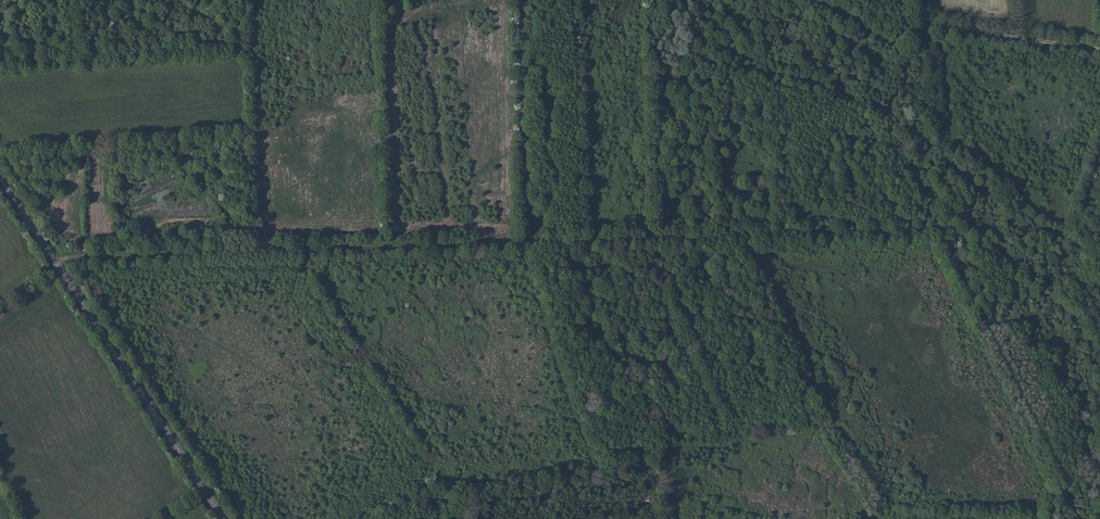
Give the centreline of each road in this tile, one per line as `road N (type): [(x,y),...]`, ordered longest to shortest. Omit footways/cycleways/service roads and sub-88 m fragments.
road 1 (tertiary): [(224,518),(0,180)]
road 2 (track): [(302,253),(437,450),(491,483)]
road 3 (track): [(1099,50),(917,26)]

